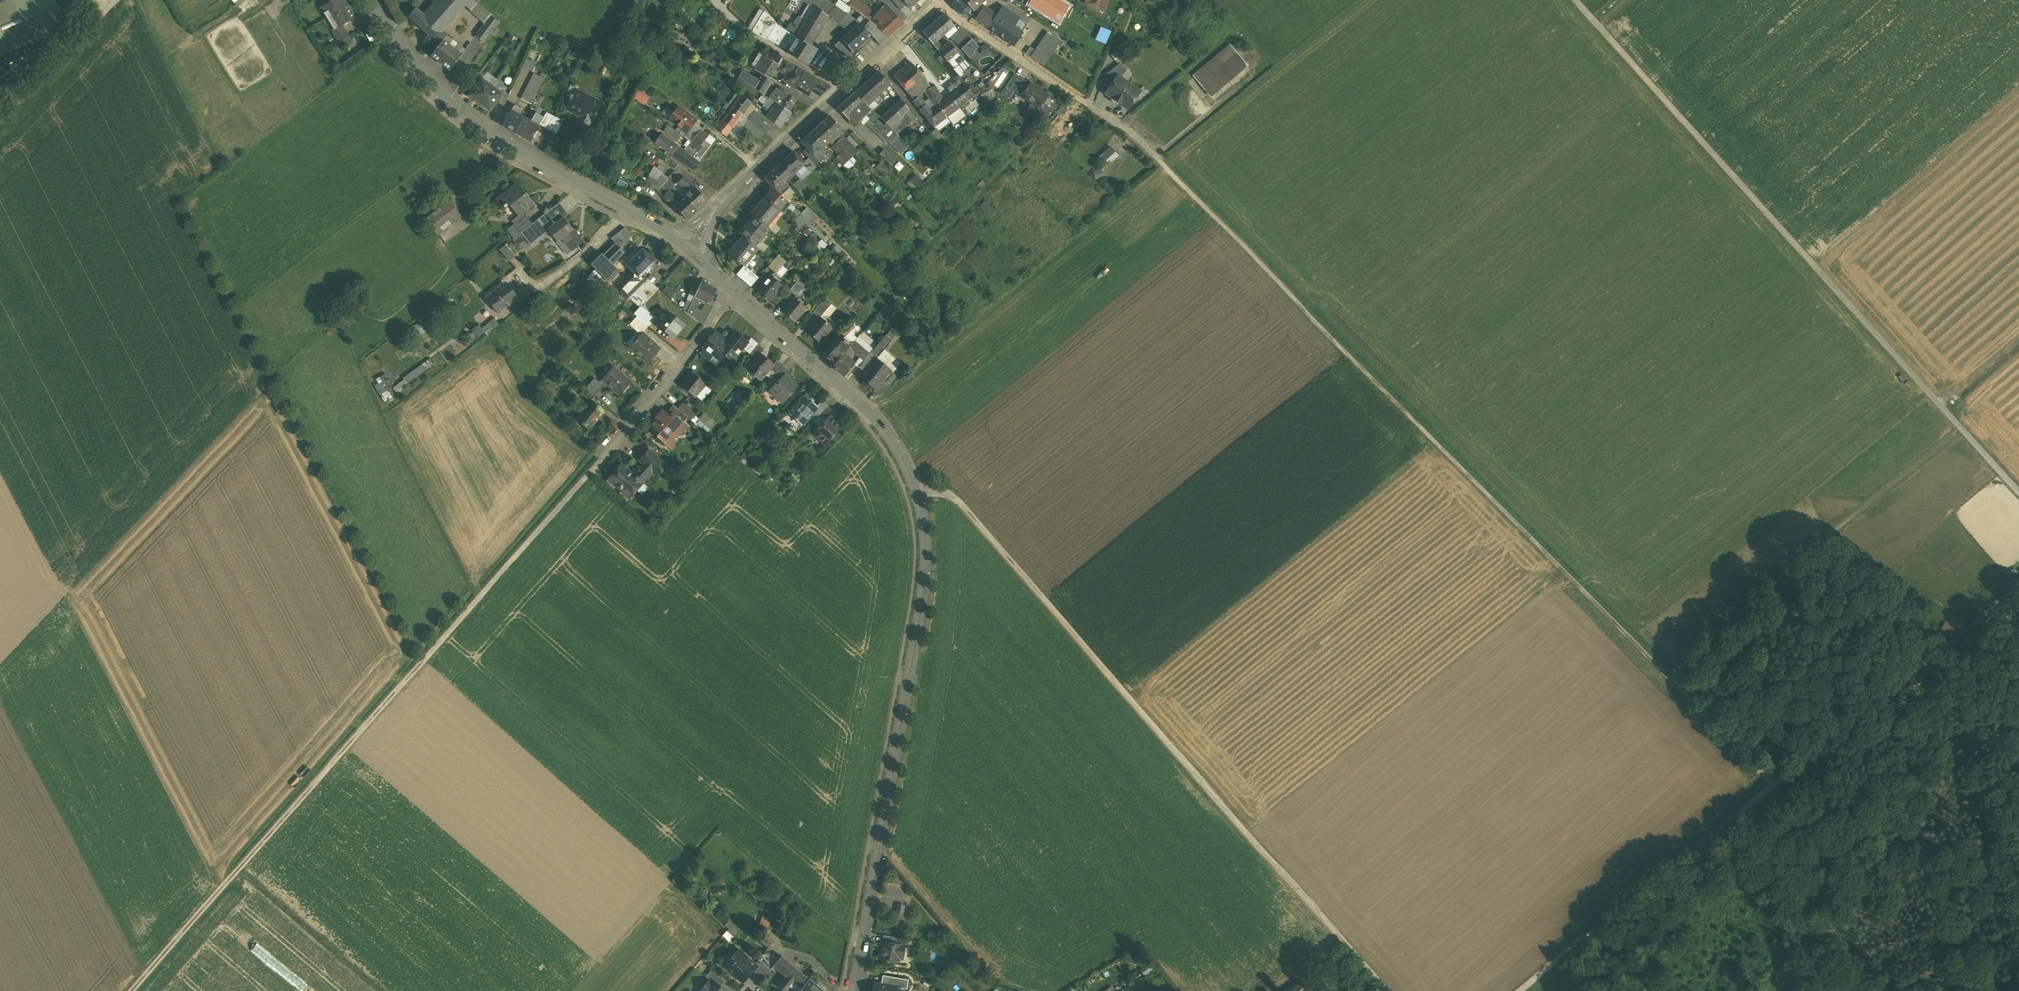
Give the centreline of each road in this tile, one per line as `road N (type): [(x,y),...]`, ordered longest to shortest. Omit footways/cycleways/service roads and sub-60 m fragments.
road 1 (track): [(1170,173),(1774,785)]
road 2 (tertiary): [(852,990),(922,605),(916,498),(897,449),(861,404),(731,291)]
road 3 (track): [(133,990),(605,455)]
road 4 (track): [(1385,990),(953,498),(914,492)]
road 5 (track): [(1574,0),(2018,491)]
road 6 (track): [(1516,990),(2018,587)]
road 7 (tertiary): [(689,248),(475,124),(441,95),(377,0)]
road 8 (residential): [(689,248),(724,200),(938,5)]
road 9 (residential): [(938,5),(1142,138),(1170,173)]
road 10 (residential): [(605,455),(731,291)]
road 11 (track): [(1806,990),(1797,965),(1808,932),(1718,828)]
road 12 (residential): [(118,0),(11,111)]

